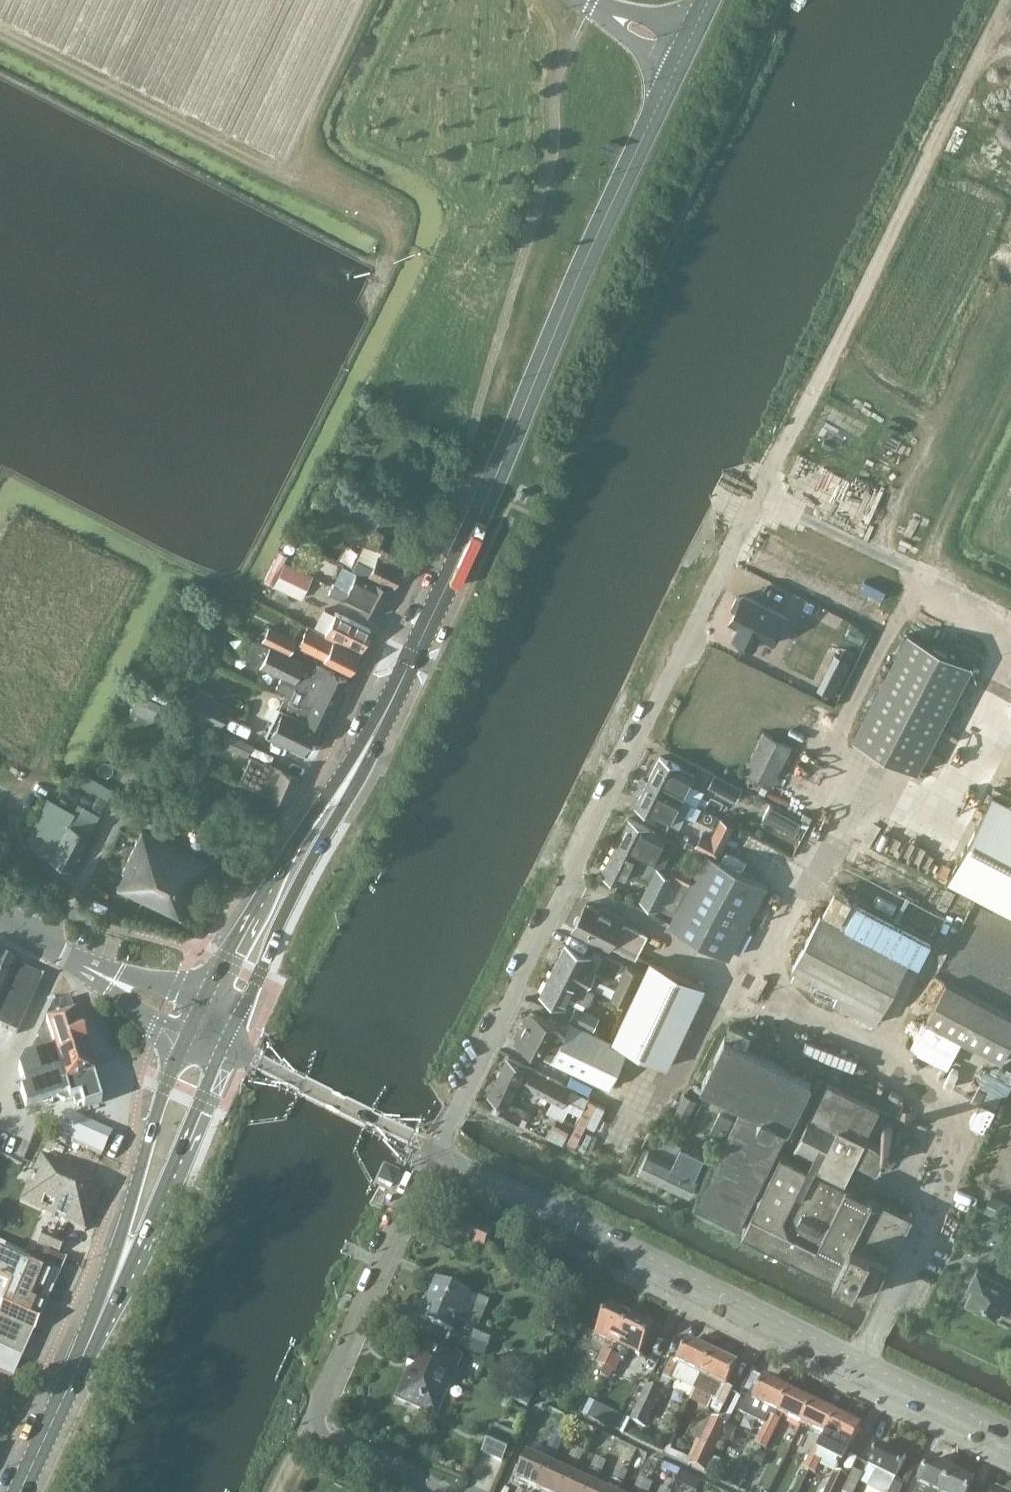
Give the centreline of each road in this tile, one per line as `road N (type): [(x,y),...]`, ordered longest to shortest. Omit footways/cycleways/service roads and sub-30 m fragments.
road 1 (primary): [(374,734),(681,54)]
road 2 (residential): [(434,1152),(755,503)]
road 3 (tertiary): [(1010,1435),(434,1152)]
road 4 (unclassified): [(755,503),(1010,0)]
road 5 (residential): [(428,1491),(305,1434),(434,1152)]
road 6 (primary): [(374,734),(285,860),(193,1025)]
road 7 (primary): [(223,1042),(374,734)]
road 8 (primary): [(193,1025),(166,1079),(93,1330)]
road 9 (primary): [(93,1330),(223,1042)]
road 10 (track): [(755,503),(1010,619)]
road 11 (tertiary): [(434,1152),(223,1042)]
road 12 (tertiary): [(193,1025),(0,925)]
road 13 (primary): [(17,1491),(93,1330)]

